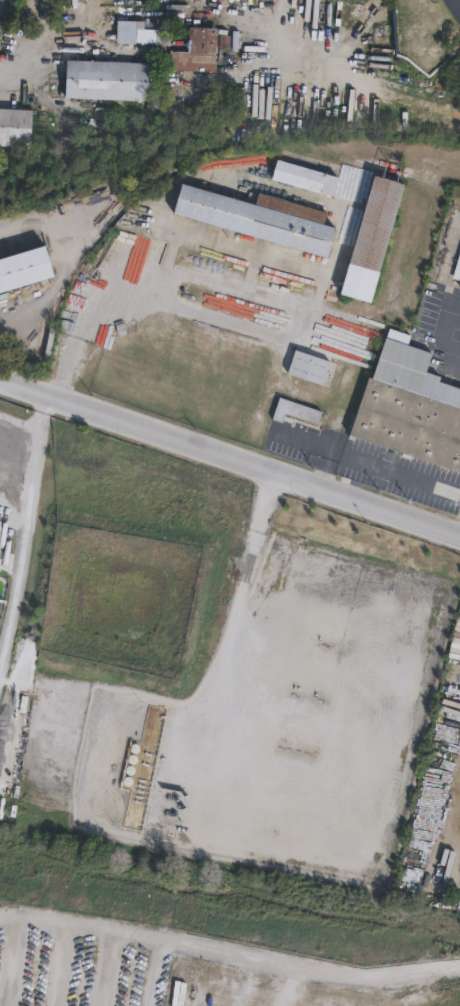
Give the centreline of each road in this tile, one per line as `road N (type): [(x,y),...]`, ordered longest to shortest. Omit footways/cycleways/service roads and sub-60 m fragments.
road 1 (residential): [(0,375),(459,530)]

